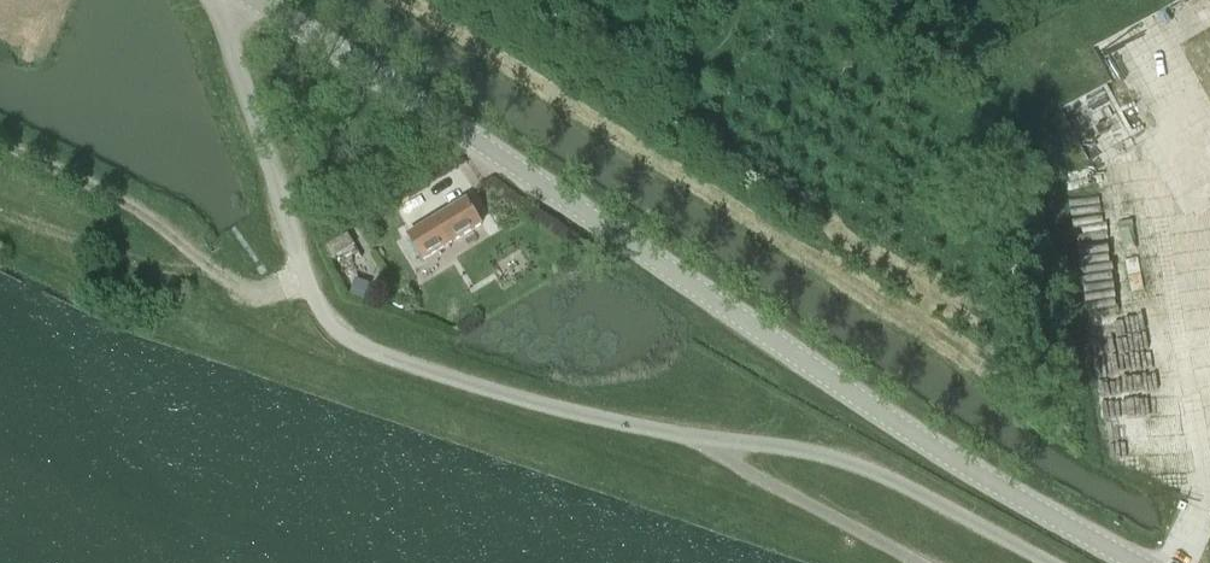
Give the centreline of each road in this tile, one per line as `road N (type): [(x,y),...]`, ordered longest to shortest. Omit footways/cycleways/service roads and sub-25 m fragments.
road 1 (unclassified): [(1051,562),(863,466),(567,411),(357,344),(335,327),(306,279),(220,0)]
road 2 (tertiary): [(1135,562),(898,427),(474,139),(253,0)]
road 3 (track): [(0,143),(155,220),(242,284),(276,289)]

